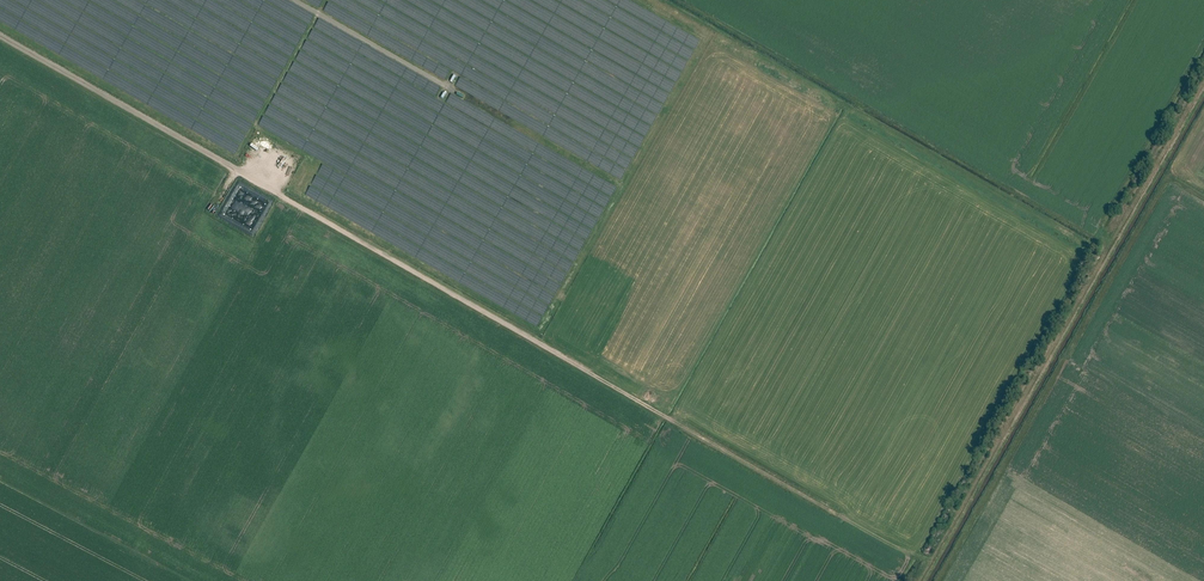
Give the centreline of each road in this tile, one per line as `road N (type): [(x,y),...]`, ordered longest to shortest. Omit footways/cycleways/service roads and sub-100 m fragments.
road 1 (track): [(0,38),(833,512)]

